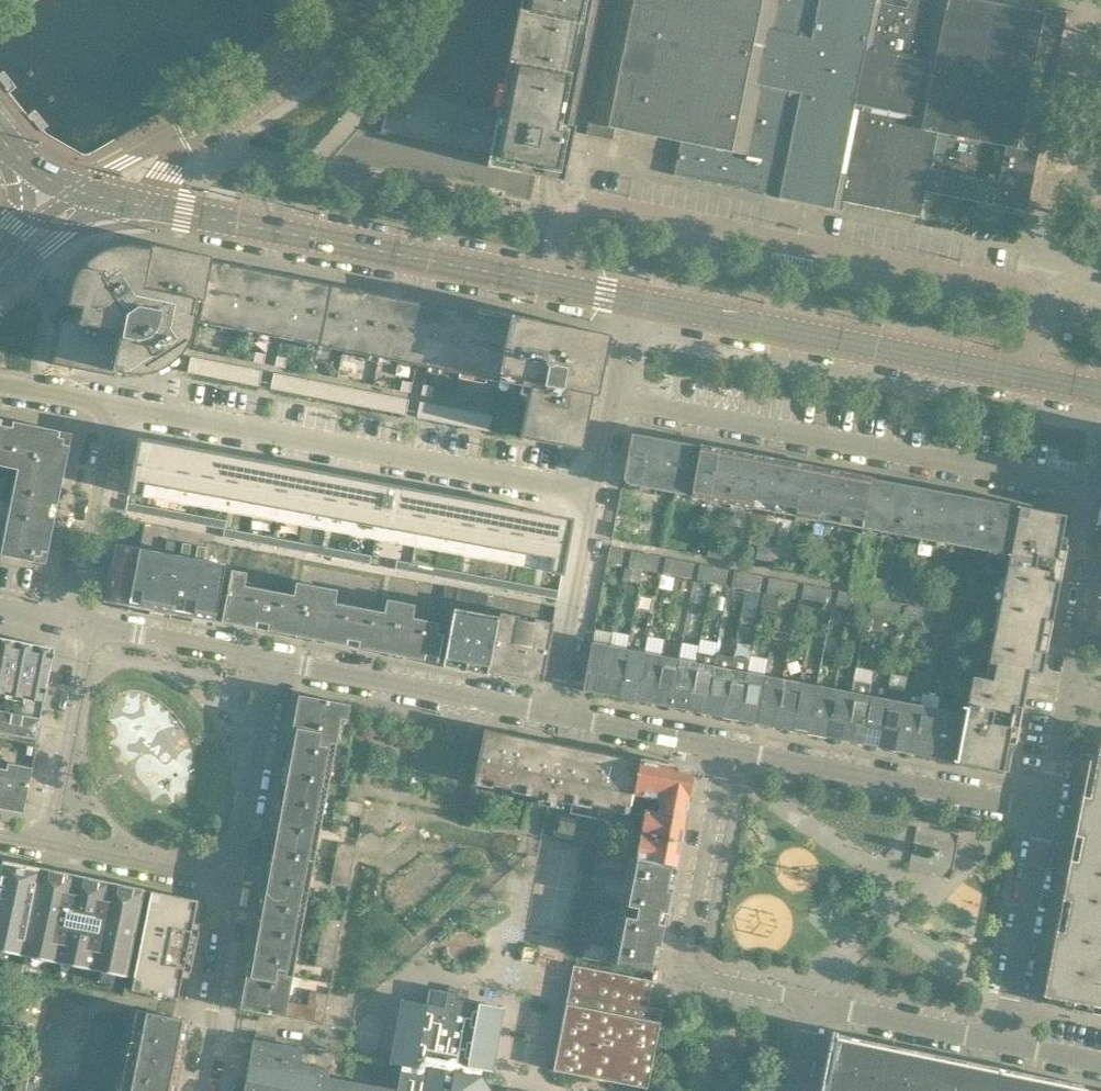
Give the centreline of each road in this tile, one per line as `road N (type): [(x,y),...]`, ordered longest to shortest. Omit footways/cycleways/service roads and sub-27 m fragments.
road 1 (residential): [(1039,379),(1047,328),(1038,301),(1018,283),(592,199),(555,227),(545,283)]
road 2 (residential): [(1100,499),(616,400)]
road 3 (residential): [(113,406),(597,493)]
road 4 (tertiary): [(545,283),(100,198)]
road 5 (tertiary): [(1039,379),(636,301)]
road 6 (residential): [(723,747),(689,971),(814,1002)]
road 7 (residential): [(1042,807),(723,747)]
road 8 (residential): [(553,713),(276,663)]
road 9 (residential): [(1002,1044),(1042,807)]
road 10 (residential): [(183,141),(313,55),(368,0)]
road 11 (residential): [(553,713),(597,493)]
road 12 (residential): [(235,883),(276,663)]
road 13 (residential): [(46,844),(83,654),(80,624)]
road 14 (residential): [(80,624),(78,592),(113,406)]
road 15 (residential): [(235,883),(201,1090)]
road 16 (residential): [(1062,699),(1100,499)]
road 17 (residential): [(276,663),(80,624)]
road 18 (residential): [(46,844),(235,883)]
road 19 (residential): [(1002,1044),(814,1002)]
road 20 (residential): [(723,747),(553,713)]
road 21 (tertiary): [(0,274),(100,198)]

